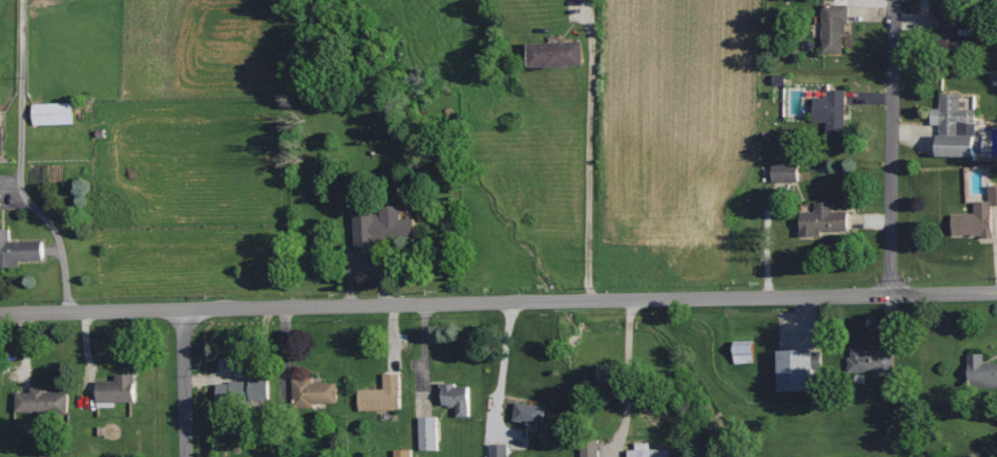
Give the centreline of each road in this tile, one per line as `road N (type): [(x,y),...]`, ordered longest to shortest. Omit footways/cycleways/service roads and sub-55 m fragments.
road 1 (residential): [(996,292),(0,313)]
road 2 (residential): [(891,294),(894,0)]
road 3 (residential): [(187,456),(184,309)]

